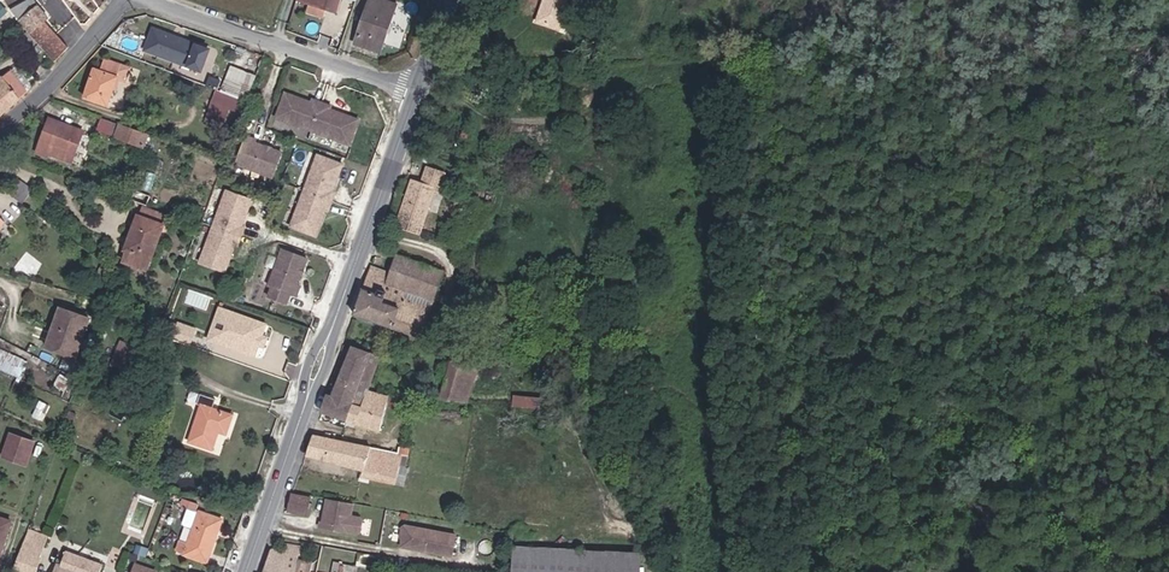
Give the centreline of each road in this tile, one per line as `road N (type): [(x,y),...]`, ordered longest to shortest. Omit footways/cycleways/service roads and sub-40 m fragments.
road 1 (tertiary): [(417,89),(245,571)]
road 2 (residential): [(417,89),(136,0)]
road 3 (residential): [(123,0),(48,91),(0,132)]

